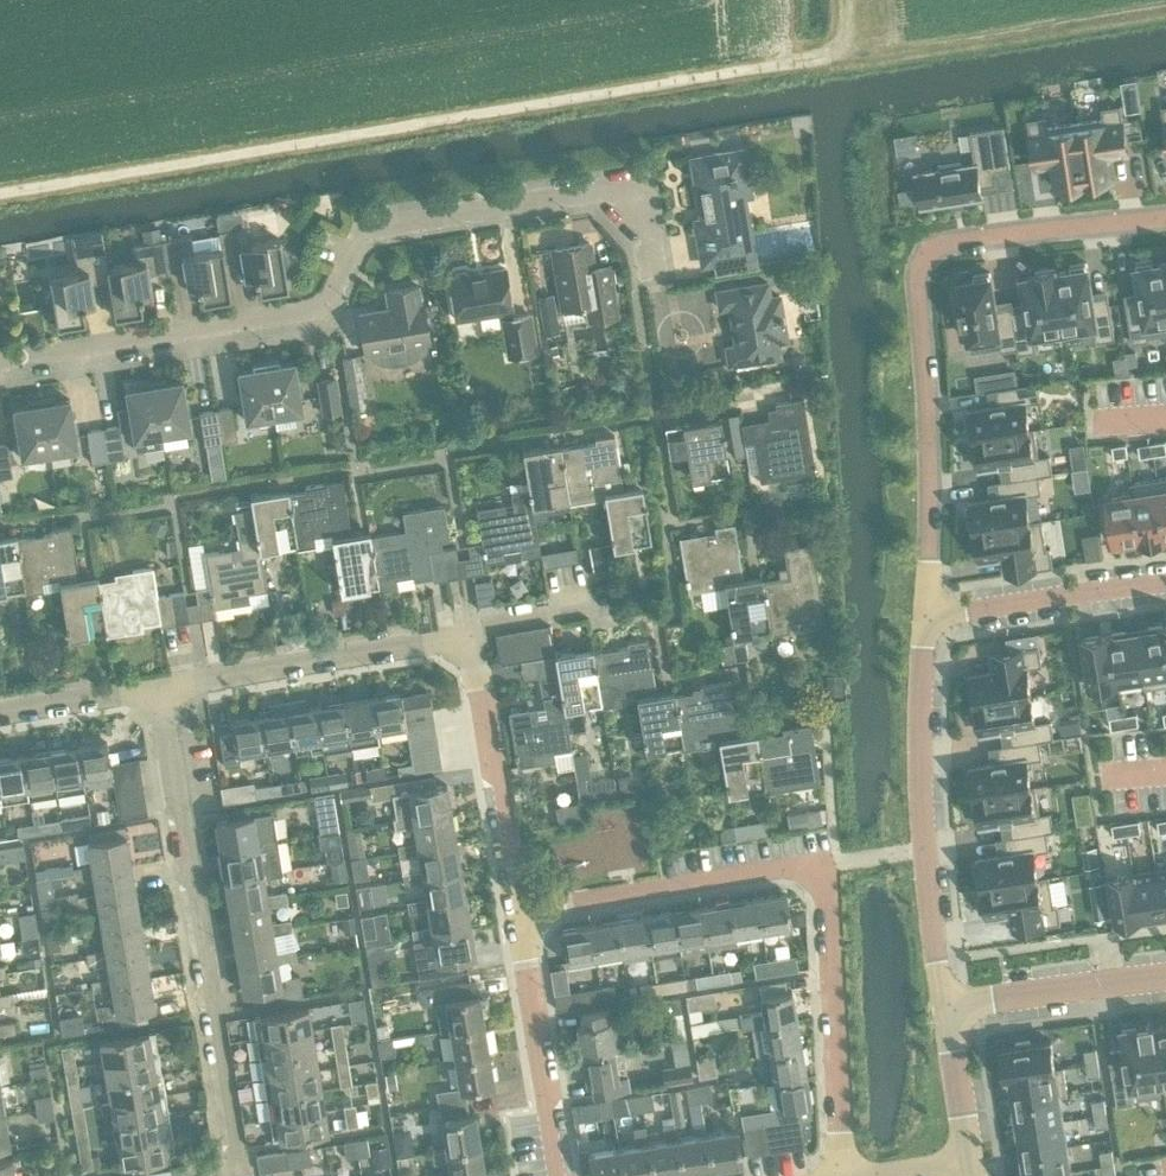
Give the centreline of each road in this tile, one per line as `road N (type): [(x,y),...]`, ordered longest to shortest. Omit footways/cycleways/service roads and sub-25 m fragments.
road 1 (track): [(0,195),(802,66)]
road 2 (residential): [(0,358),(342,301),(366,232),(638,182),(652,268)]
road 3 (residential): [(513,919),(828,869),(839,1175)]
road 4 (residential): [(928,615),(923,263),(952,240),(1165,217)]
road 5 (residential): [(239,1175),(158,689)]
road 6 (residential): [(945,1009),(923,848),(919,721),(928,615)]
road 7 (residential): [(158,689),(468,641)]
road 8 (residential): [(513,919),(468,641)]
road 9 (residential): [(560,1175),(513,919)]
road 10 (residential): [(1165,582),(928,615)]
road 11 (residential): [(945,1009),(1165,977)]
road 12 (residential): [(0,715),(158,689)]
road 13 (residential): [(969,1161),(945,1009)]
road 14 (residential): [(468,641),(491,614),(602,596)]

